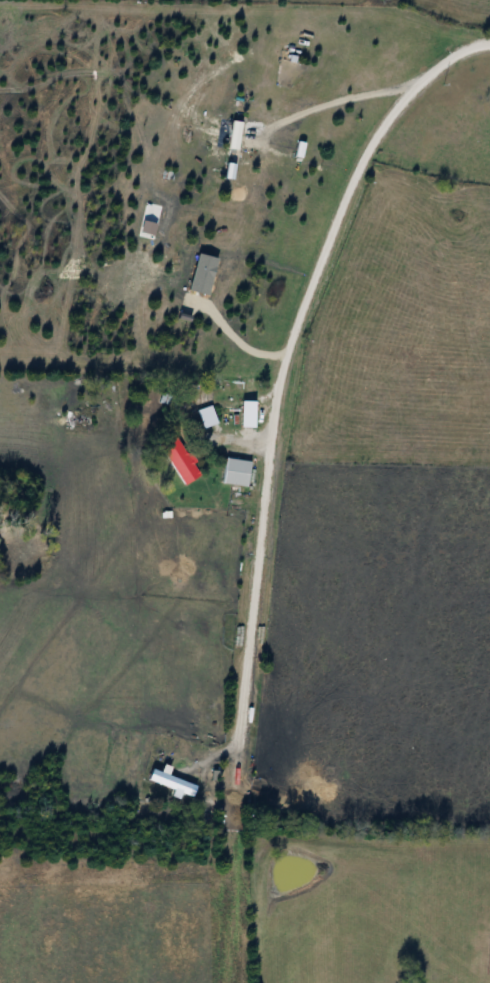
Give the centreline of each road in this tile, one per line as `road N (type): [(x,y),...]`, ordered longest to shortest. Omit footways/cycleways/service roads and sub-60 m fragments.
road 1 (residential): [(196,782),(233,732),(263,444),(315,256),(361,152),(390,112),(456,52),(489,45)]

